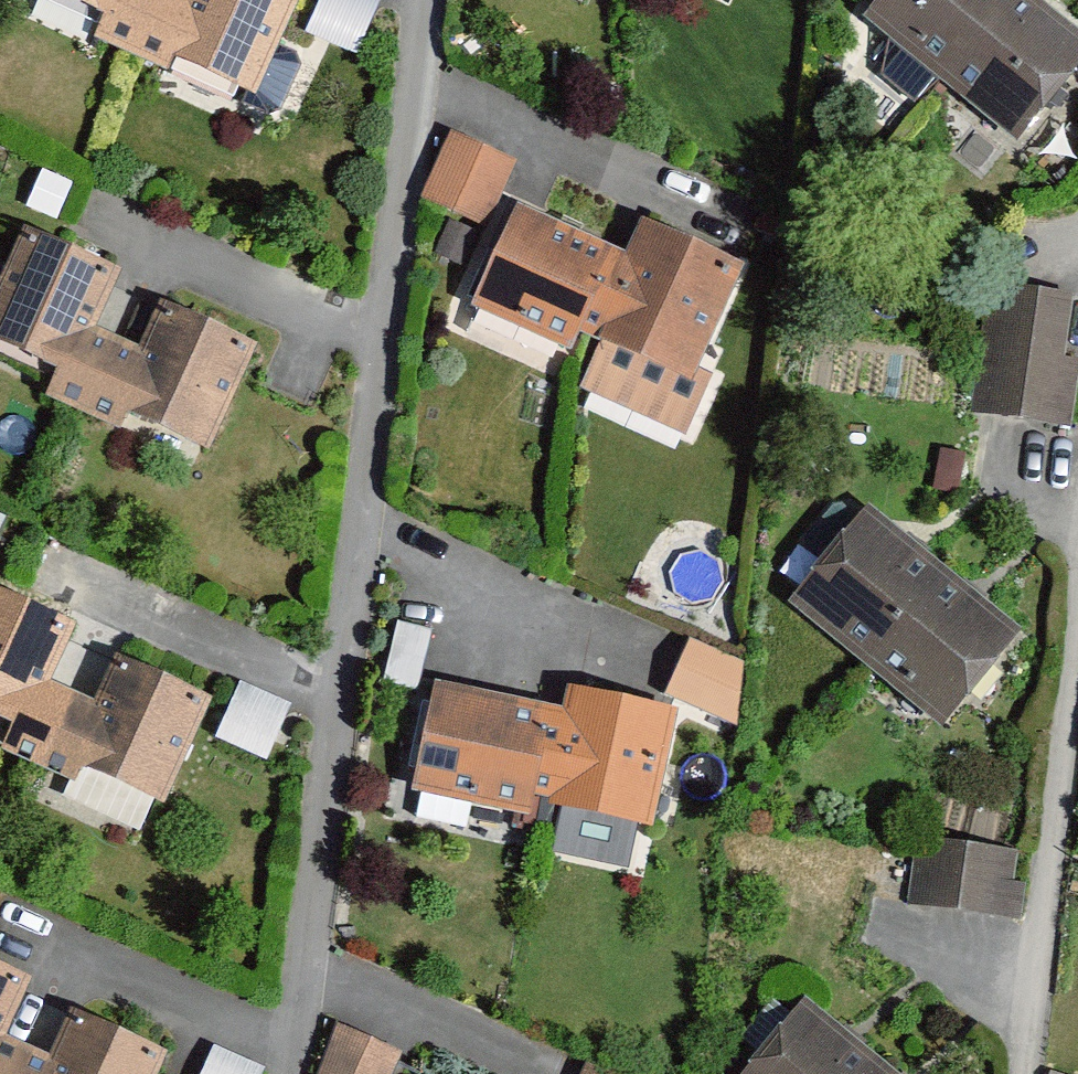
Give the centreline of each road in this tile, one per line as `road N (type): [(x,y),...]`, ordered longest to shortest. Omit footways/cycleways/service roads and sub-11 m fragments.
road 1 (unclassified): [(285,1073),(386,345),(422,0)]
road 2 (unclassified): [(1018,1073),(1077,605)]

